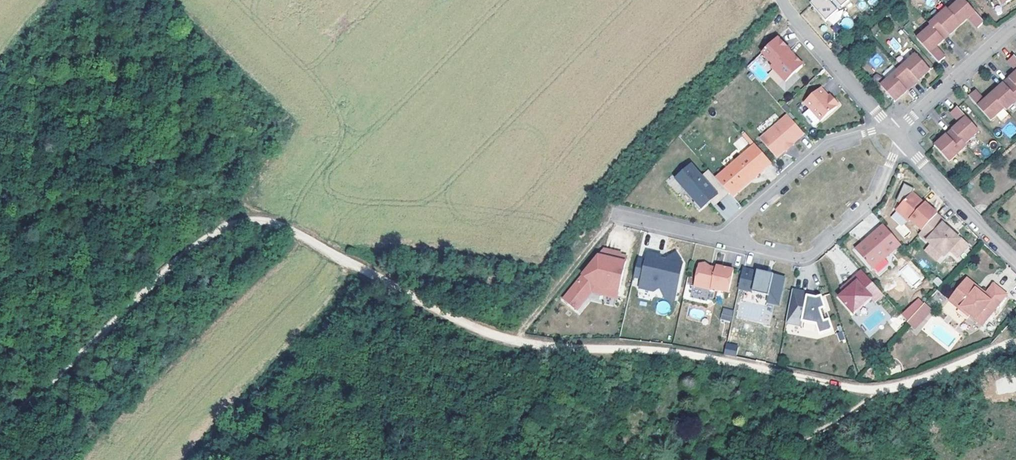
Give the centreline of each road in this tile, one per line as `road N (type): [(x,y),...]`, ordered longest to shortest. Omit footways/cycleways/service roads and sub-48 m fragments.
road 1 (track): [(886,390),(662,351),(517,344)]
road 2 (track): [(255,220),(203,240),(0,427)]
road 3 (track): [(517,344),(450,320),(286,227),(255,220)]
road 4 (residential): [(721,243),(811,261),(877,206),(906,142)]
road 5 (residential): [(894,129),(833,146),(721,243)]
road 6 (residential): [(894,129),(783,0)]
road 7 (track): [(517,344),(619,220)]
road 8 (residential): [(1015,259),(906,142)]
road 9 (residential): [(899,135),(1015,28)]
road 10 (track): [(886,390),(754,459)]
road 11 (track): [(1015,343),(886,390)]

